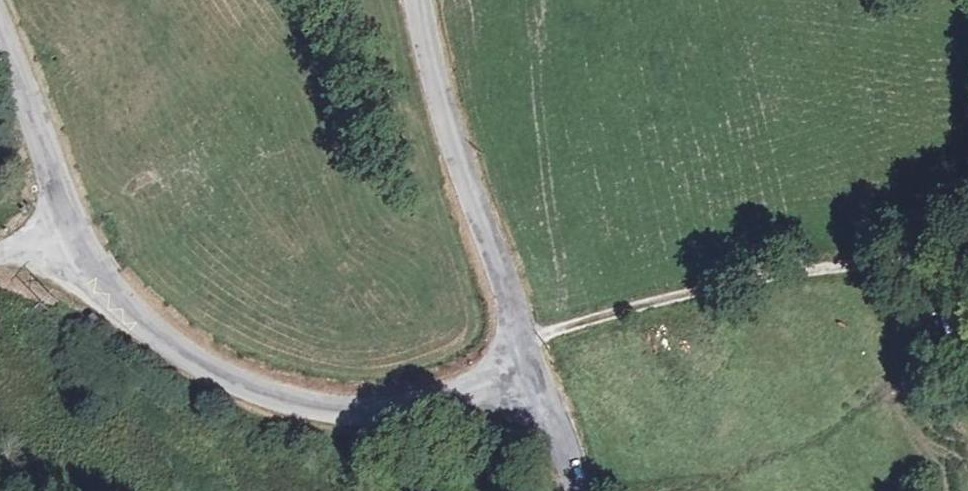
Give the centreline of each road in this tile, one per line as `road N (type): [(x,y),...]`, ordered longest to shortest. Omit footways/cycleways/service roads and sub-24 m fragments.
road 1 (unclassified): [(83,246),(108,286),(164,340),(288,403),(378,412),(536,376)]
road 2 (track): [(523,341),(759,283),(967,264)]
road 3 (tertiary): [(420,0),(445,112),(536,376)]
road 4 (unclassified): [(0,18),(55,187),(83,246)]
road 5 (tertiary): [(536,376),(582,490)]

